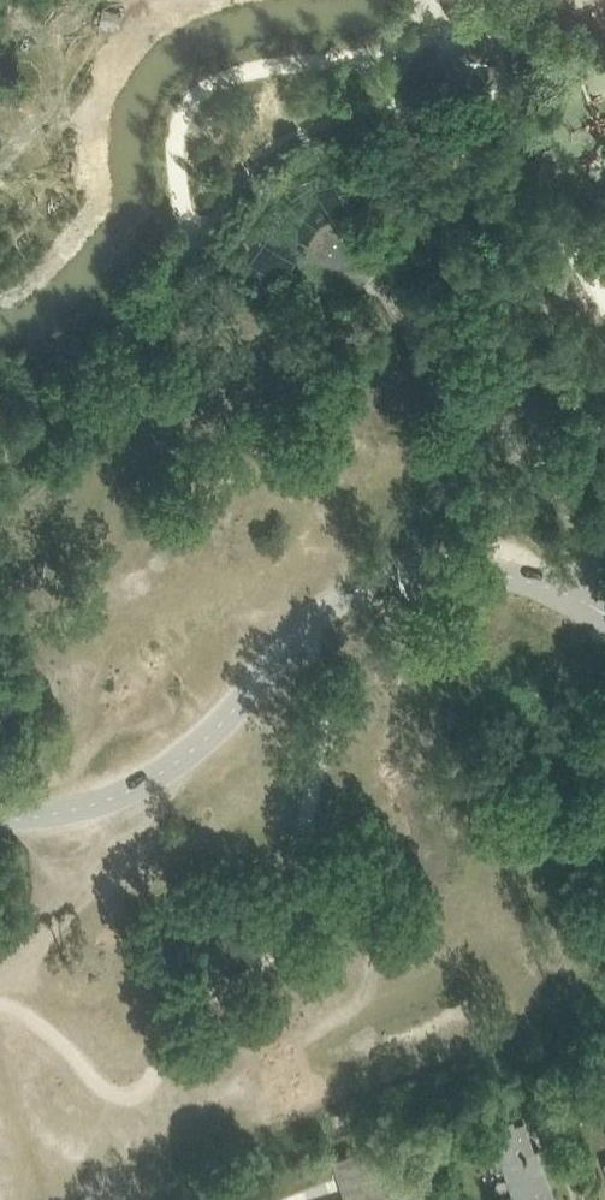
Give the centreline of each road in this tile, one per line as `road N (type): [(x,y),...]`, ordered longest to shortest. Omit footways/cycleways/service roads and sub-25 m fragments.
road 1 (track): [(0,1005),(51,1033),(109,1090),(126,1094),(155,1070),(181,1010),(205,986),(268,950),(288,929),(301,896),(322,721),(269,666)]

